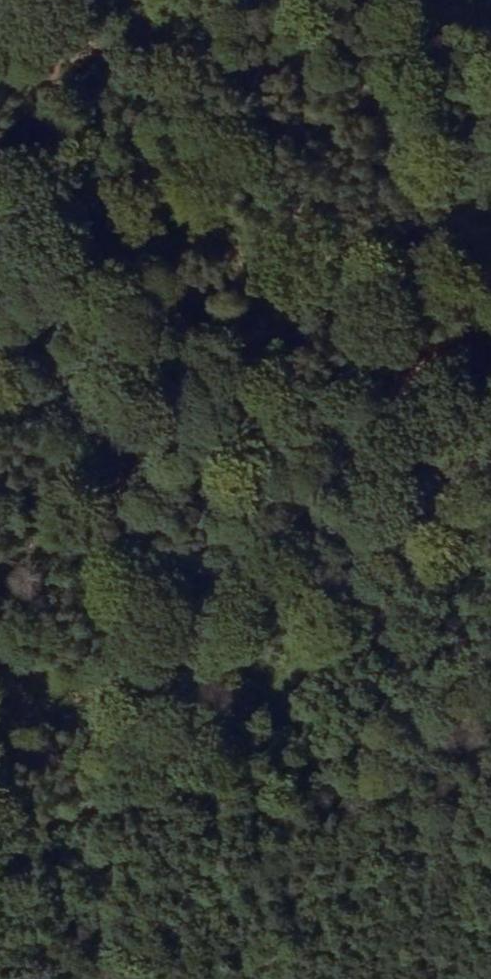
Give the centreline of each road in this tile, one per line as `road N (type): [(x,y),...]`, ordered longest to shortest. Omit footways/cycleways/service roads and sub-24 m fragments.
road 1 (track): [(0,889),(490,582)]

